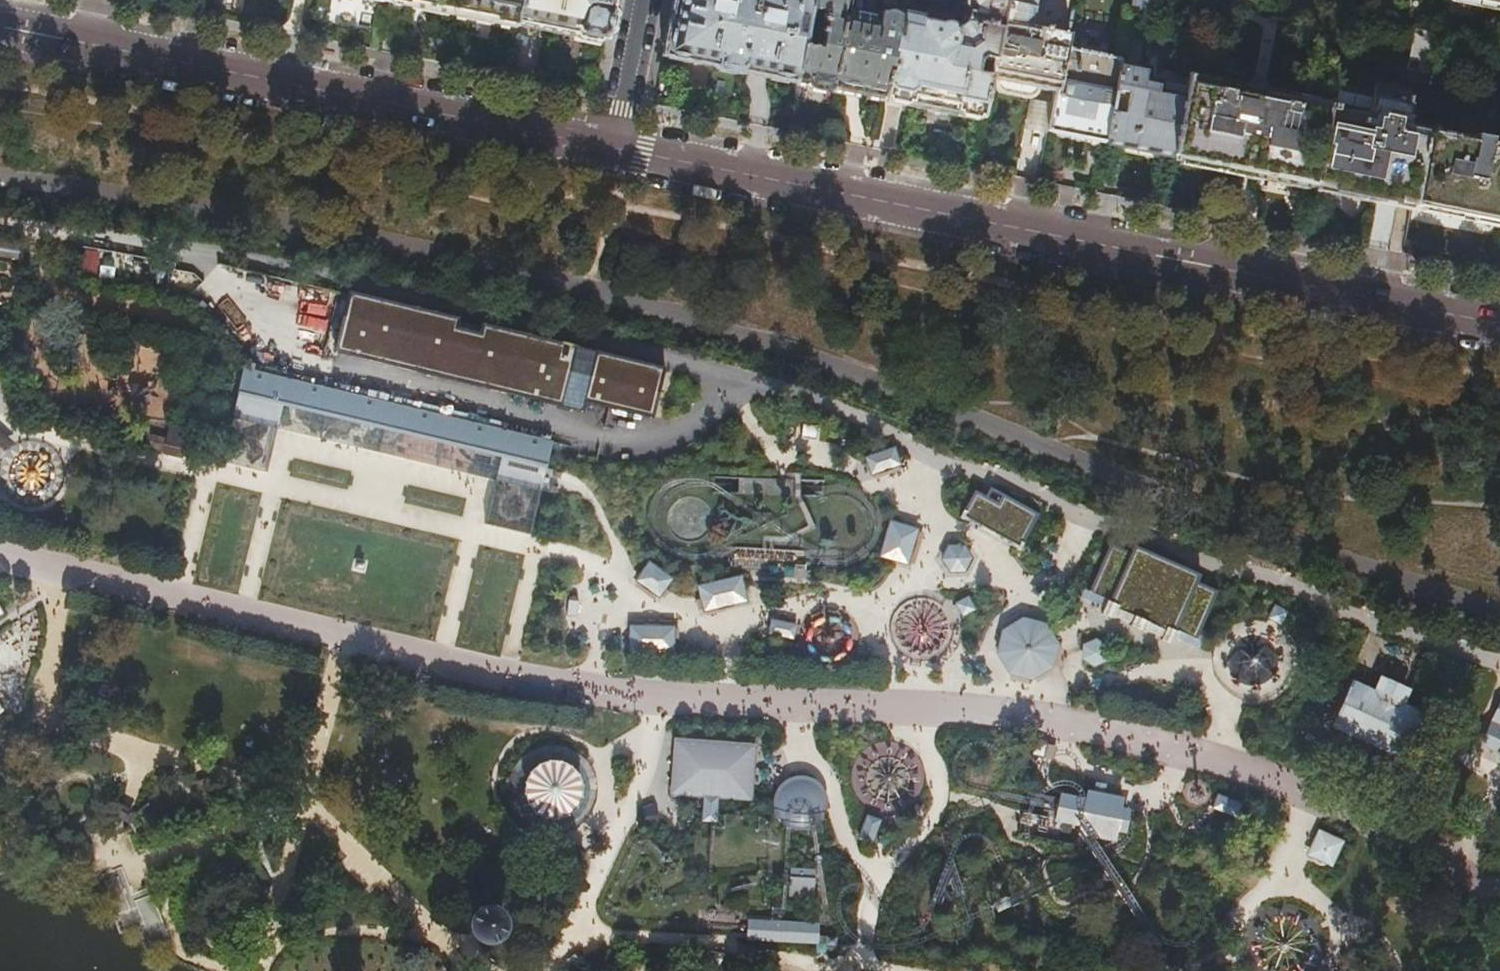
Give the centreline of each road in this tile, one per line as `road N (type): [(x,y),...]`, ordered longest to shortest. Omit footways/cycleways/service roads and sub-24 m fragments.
road 1 (secondary): [(1499,323),(615,147)]
road 2 (secondary): [(615,147),(0,26)]
road 3 (residential): [(615,147),(643,0)]

